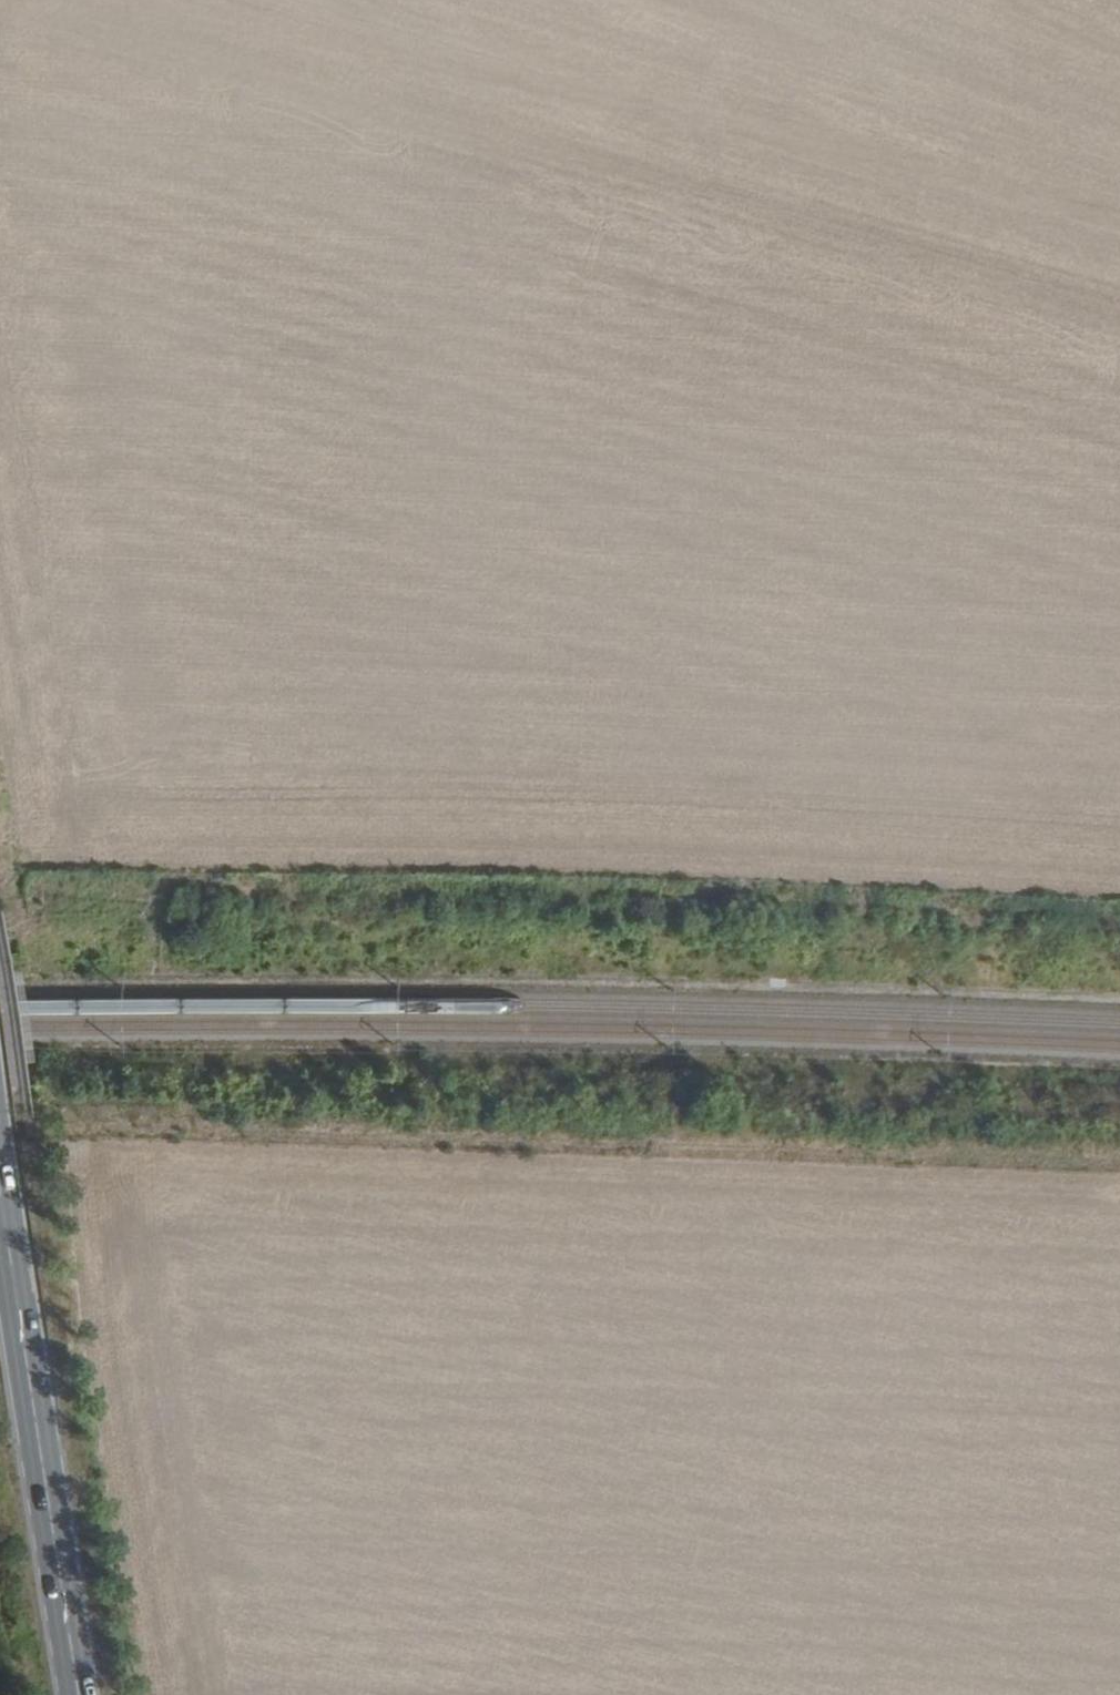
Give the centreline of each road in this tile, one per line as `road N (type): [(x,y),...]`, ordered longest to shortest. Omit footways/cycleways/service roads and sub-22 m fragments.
road 1 (primary): [(0,1185),(79,1694)]

